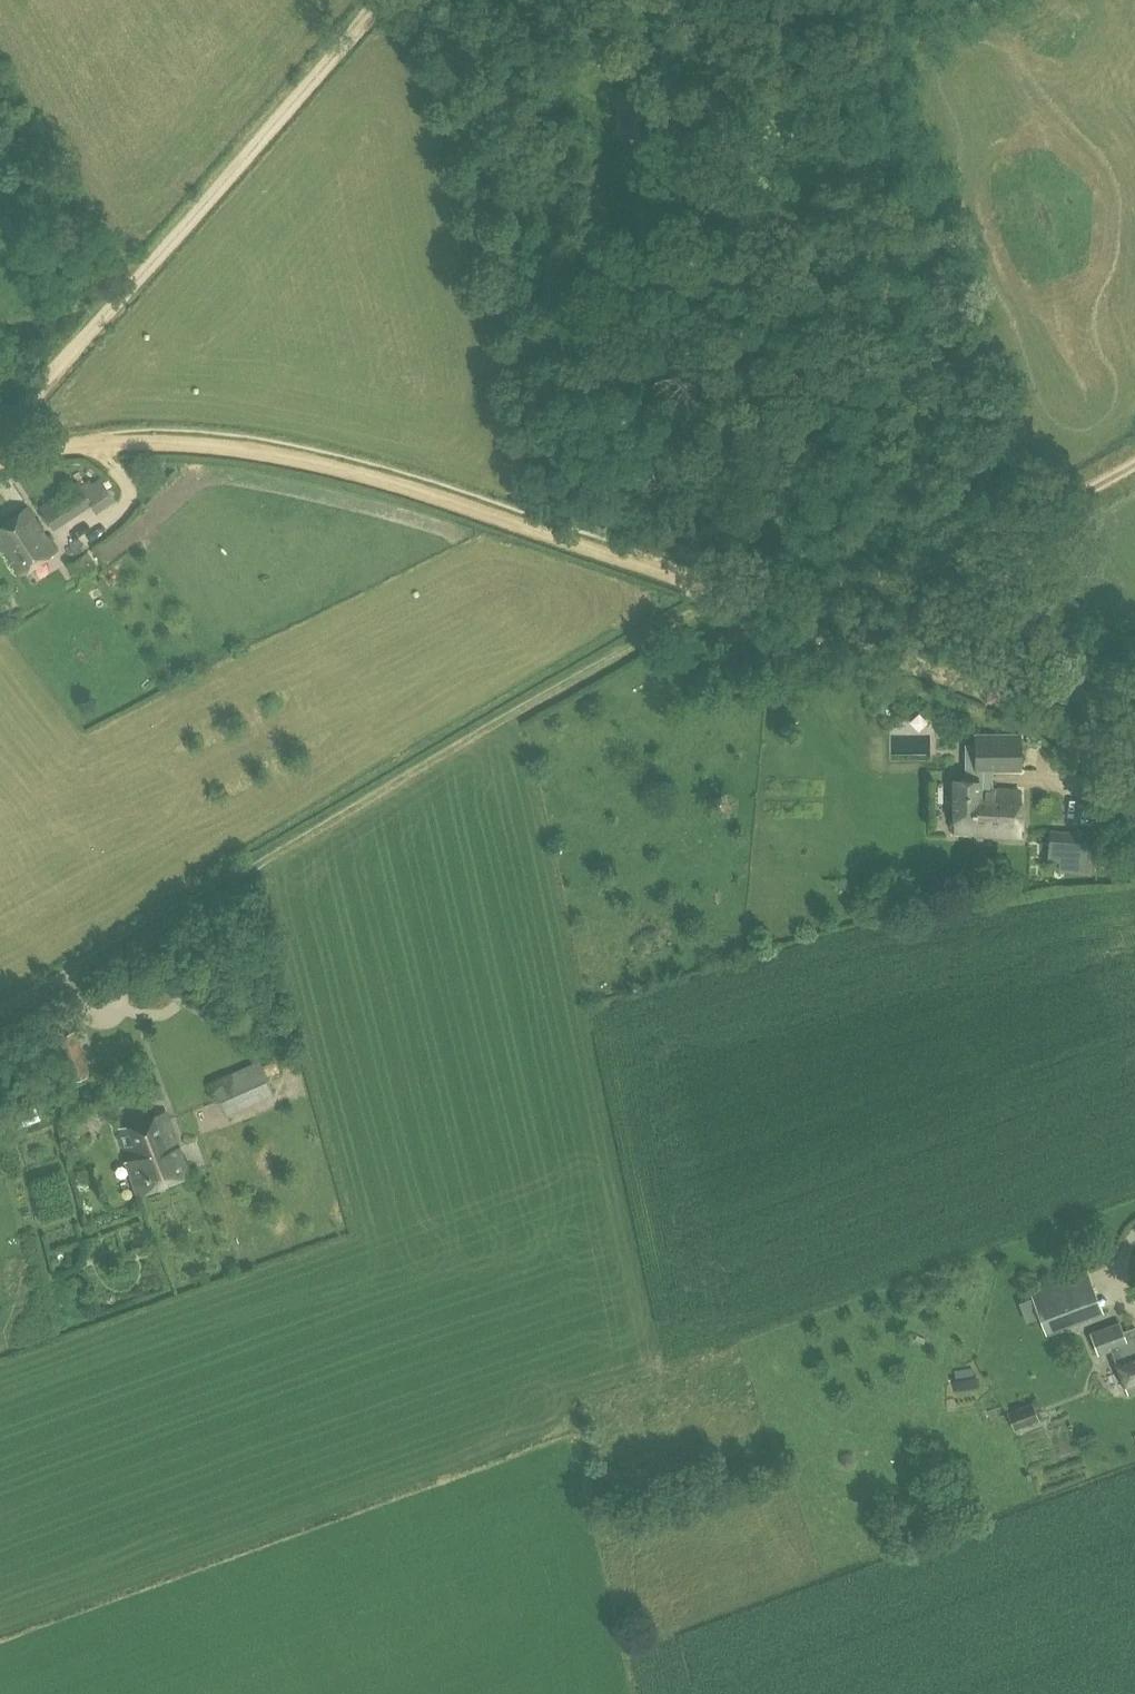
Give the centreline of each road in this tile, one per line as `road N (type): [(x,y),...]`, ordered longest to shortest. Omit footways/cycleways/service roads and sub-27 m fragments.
road 1 (track): [(0,1013),(719,597),(986,688),(1107,759)]
road 2 (track): [(19,455),(148,441),(260,449),(446,496),(719,597),(935,564),(1134,462)]
road 3 (track): [(0,437),(380,0)]
road 4 (track): [(1097,735),(1014,529)]

